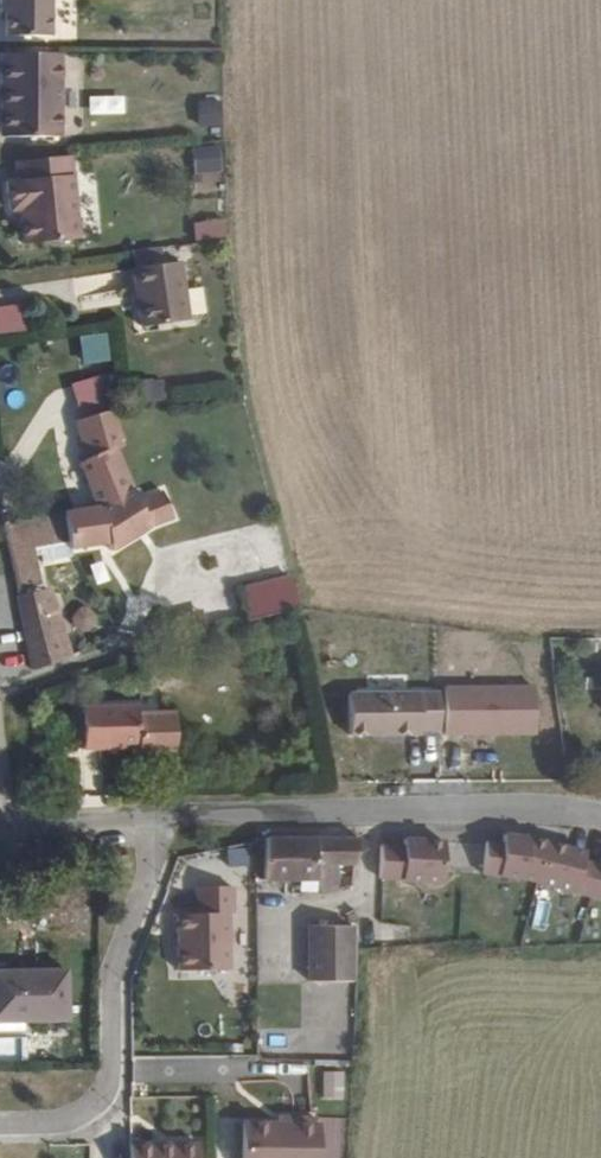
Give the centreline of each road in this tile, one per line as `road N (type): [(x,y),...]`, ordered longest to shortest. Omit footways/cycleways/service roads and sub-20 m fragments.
road 1 (residential): [(162,822),(550,810),(600,818)]
road 2 (unclassified): [(0,1124),(42,1126),(98,1099),(111,973),(162,822)]
road 3 (residential): [(3,827),(162,822)]

